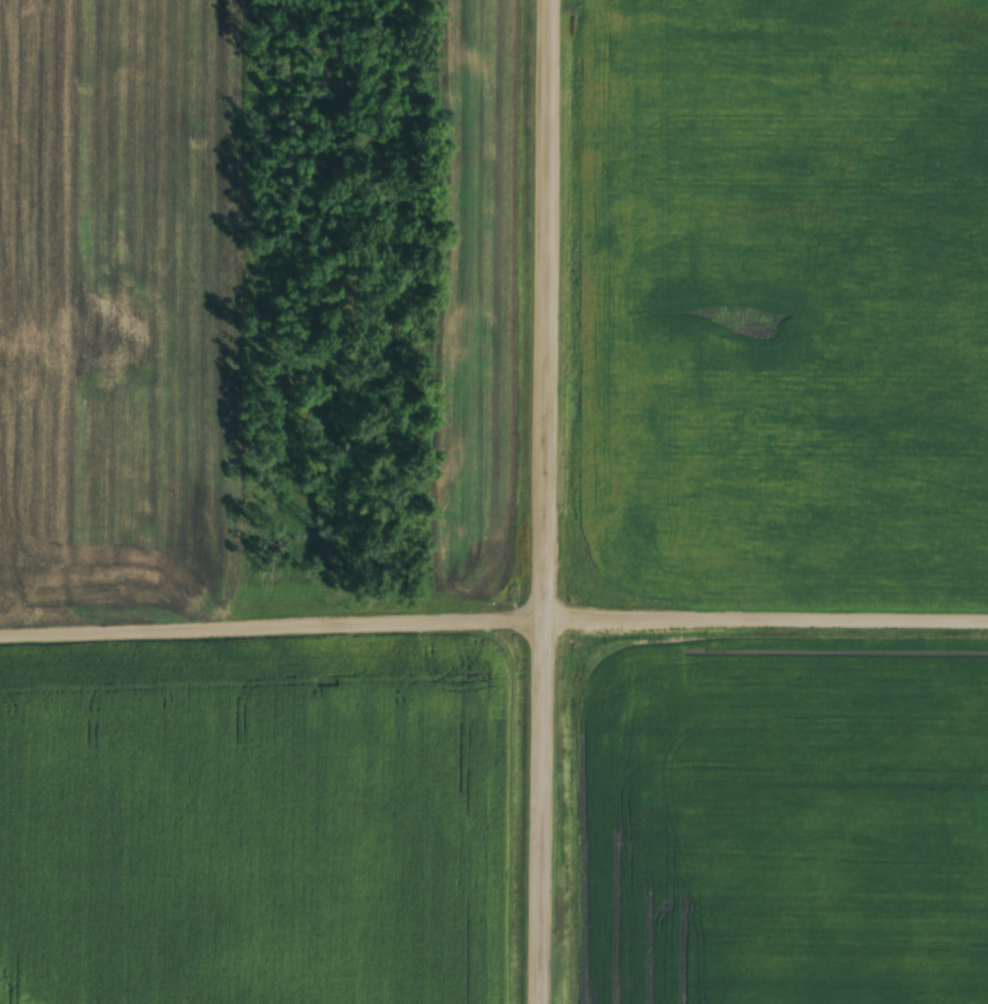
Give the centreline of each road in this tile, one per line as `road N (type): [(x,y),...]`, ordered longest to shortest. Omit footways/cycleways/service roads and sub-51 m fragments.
road 1 (residential): [(546,1003),(554,0)]
road 2 (residential): [(987,630),(613,627),(0,643)]

